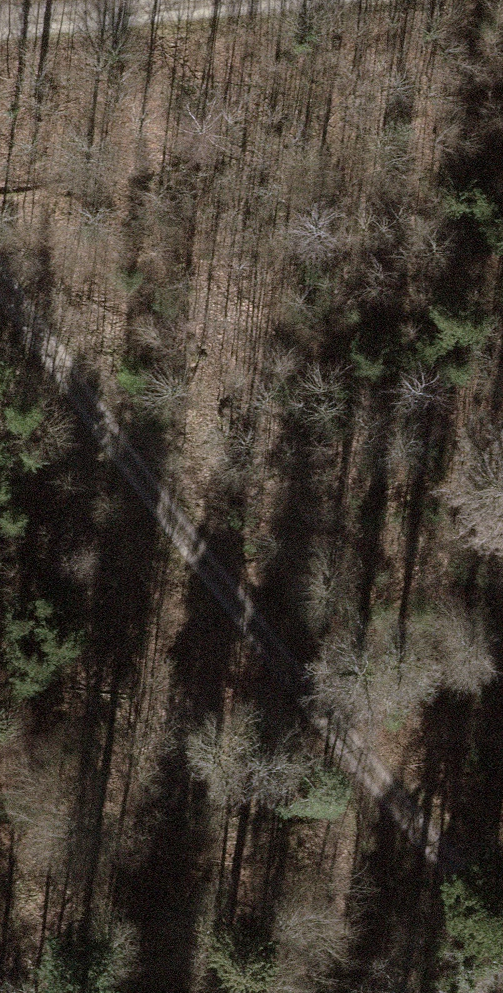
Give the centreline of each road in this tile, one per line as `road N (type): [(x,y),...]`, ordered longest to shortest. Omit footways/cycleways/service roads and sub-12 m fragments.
road 1 (track): [(0,275),(43,347),(373,798),(502,918)]
road 2 (track): [(0,23),(235,0)]
road 3 (track): [(373,798),(357,964),(328,992)]

